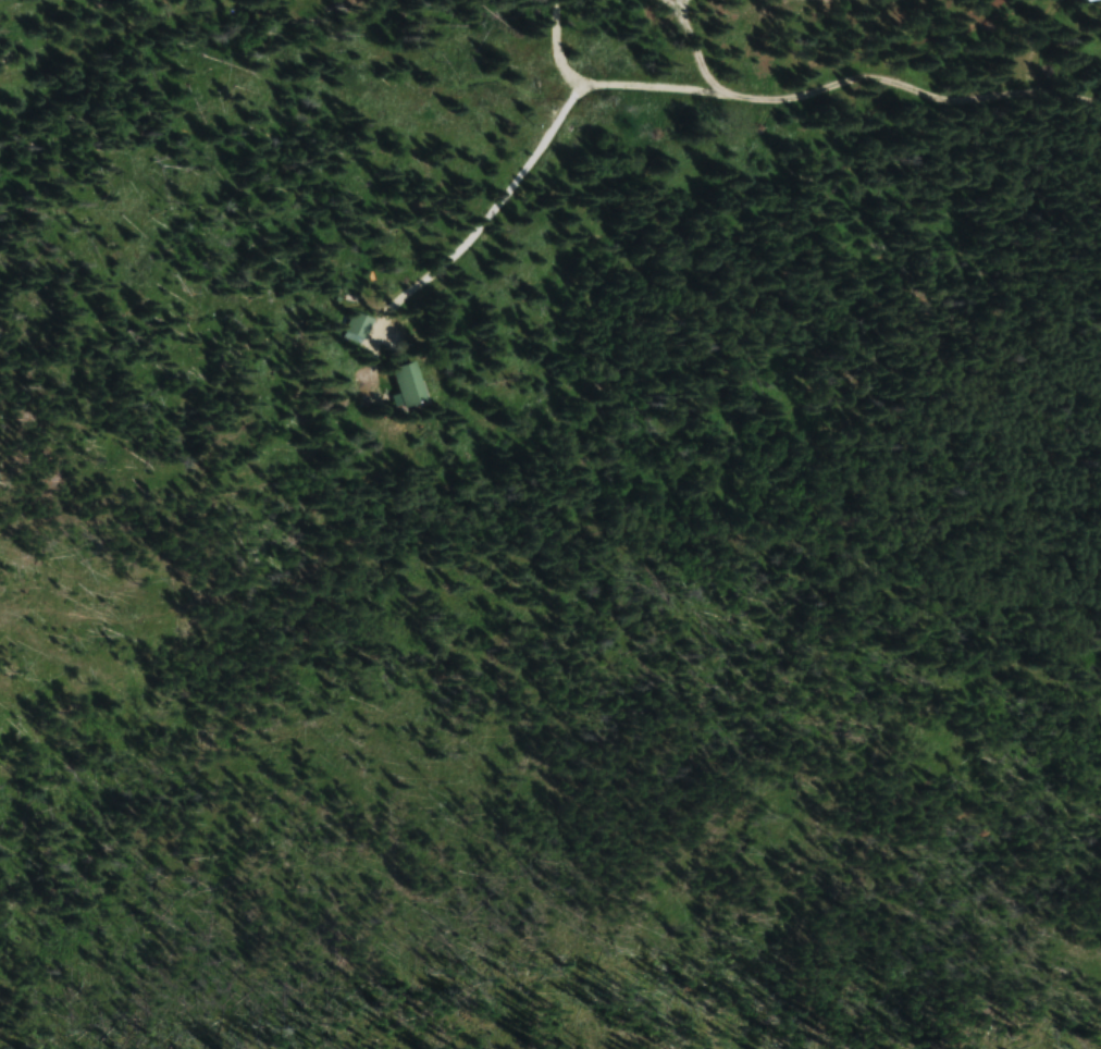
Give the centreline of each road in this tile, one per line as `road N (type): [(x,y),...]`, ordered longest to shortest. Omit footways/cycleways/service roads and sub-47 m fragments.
road 1 (residential): [(1100,99),(728,94),(651,0)]

